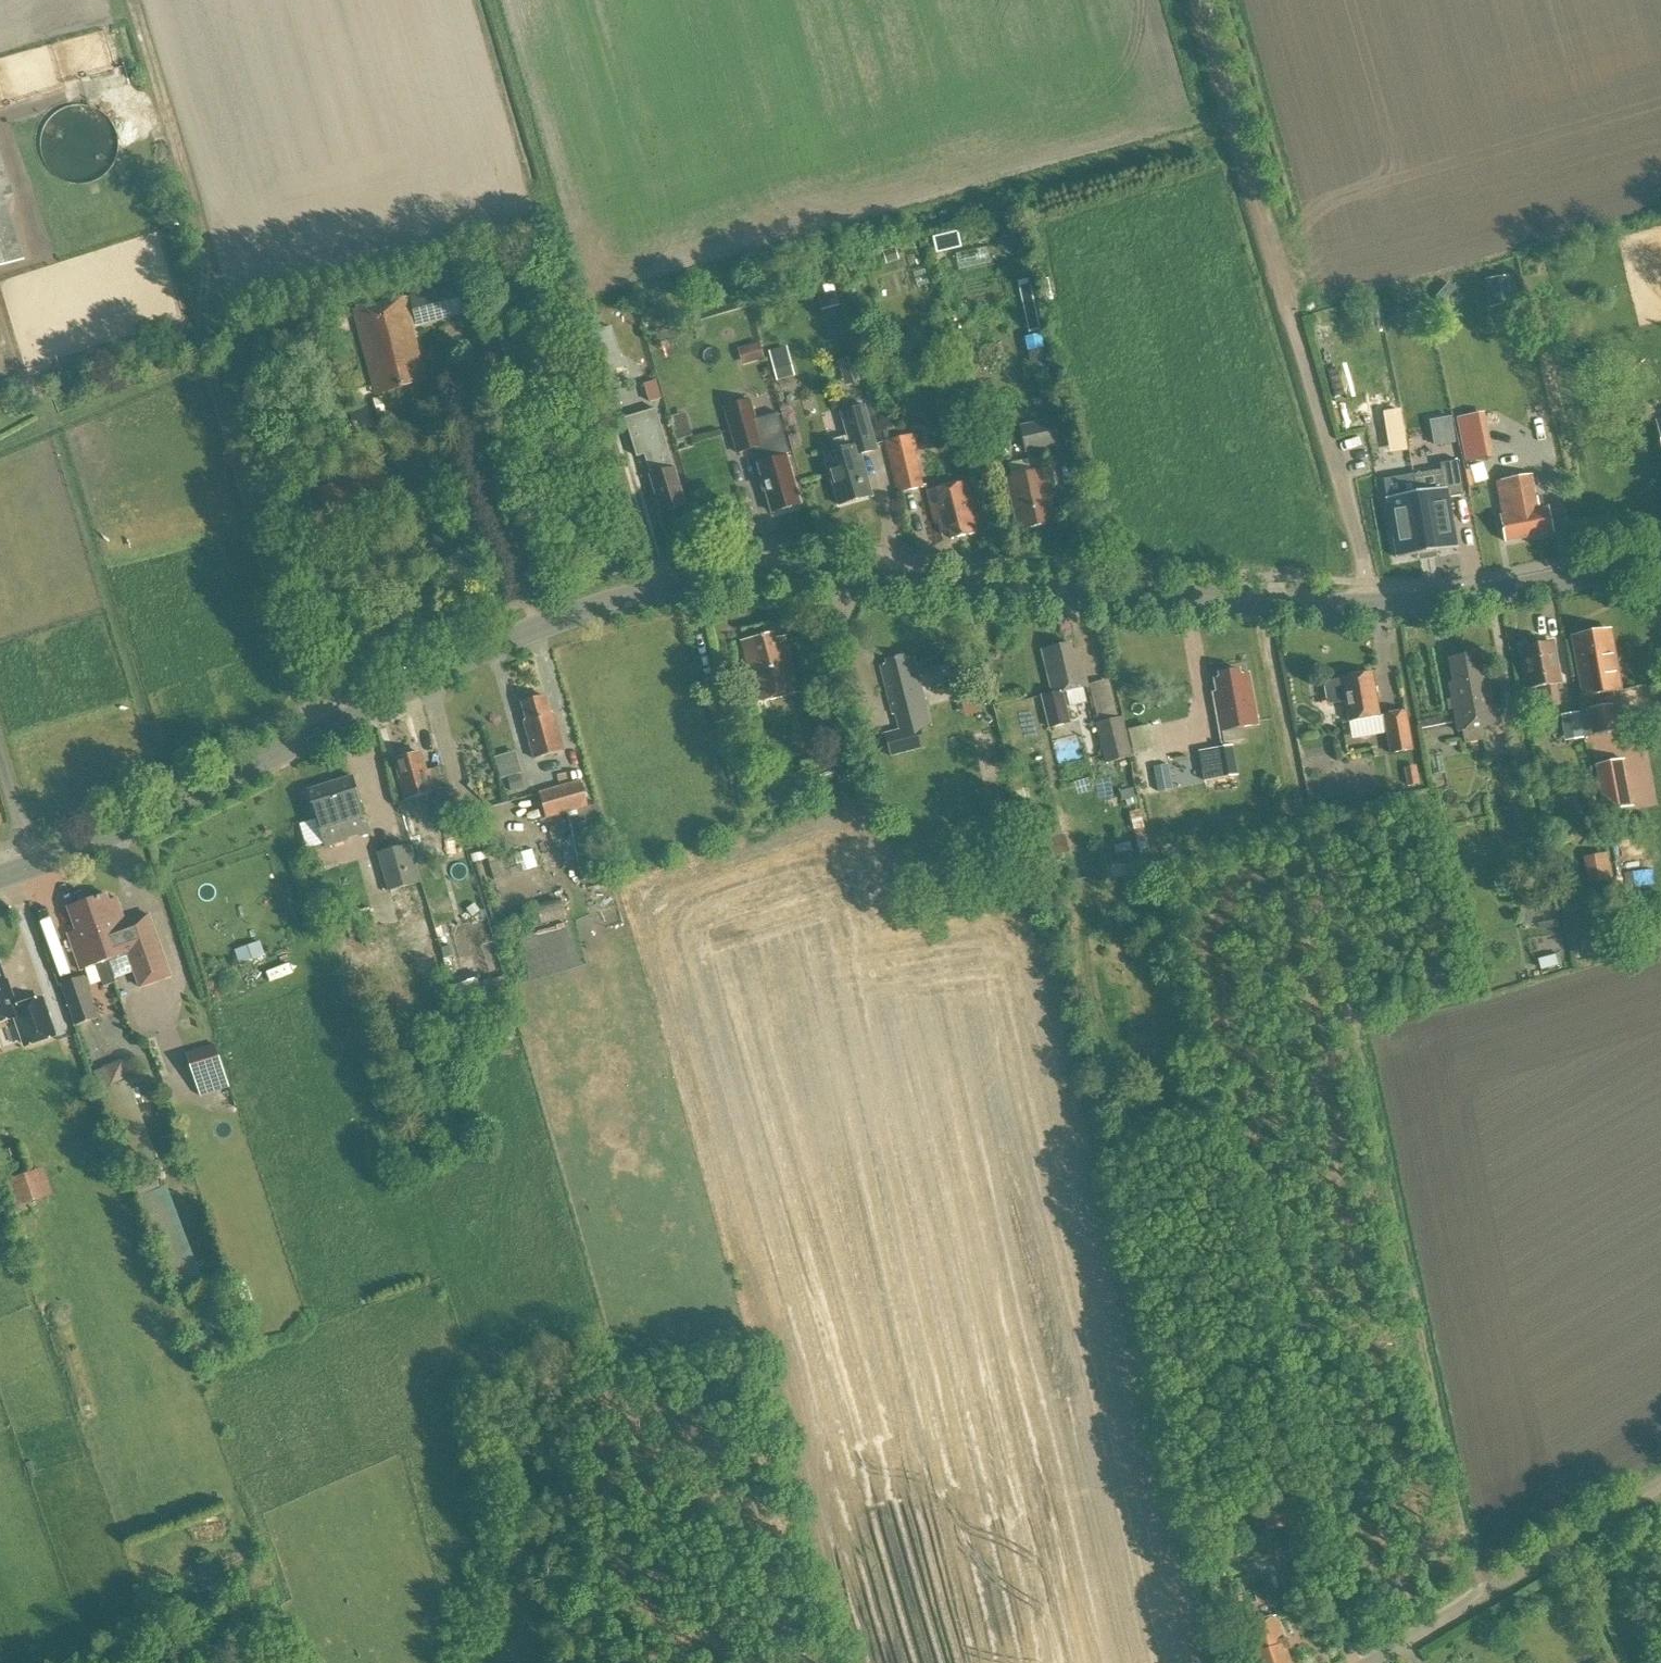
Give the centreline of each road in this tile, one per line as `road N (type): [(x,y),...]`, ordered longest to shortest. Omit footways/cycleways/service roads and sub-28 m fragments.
road 1 (secondary): [(0,881),(221,788),(529,636),(636,599),(740,577),(1225,614),(1365,616),(1660,574)]
road 2 (track): [(1371,586),(1201,0)]
road 3 (unclassified): [(1370,1662),(1660,1487)]

